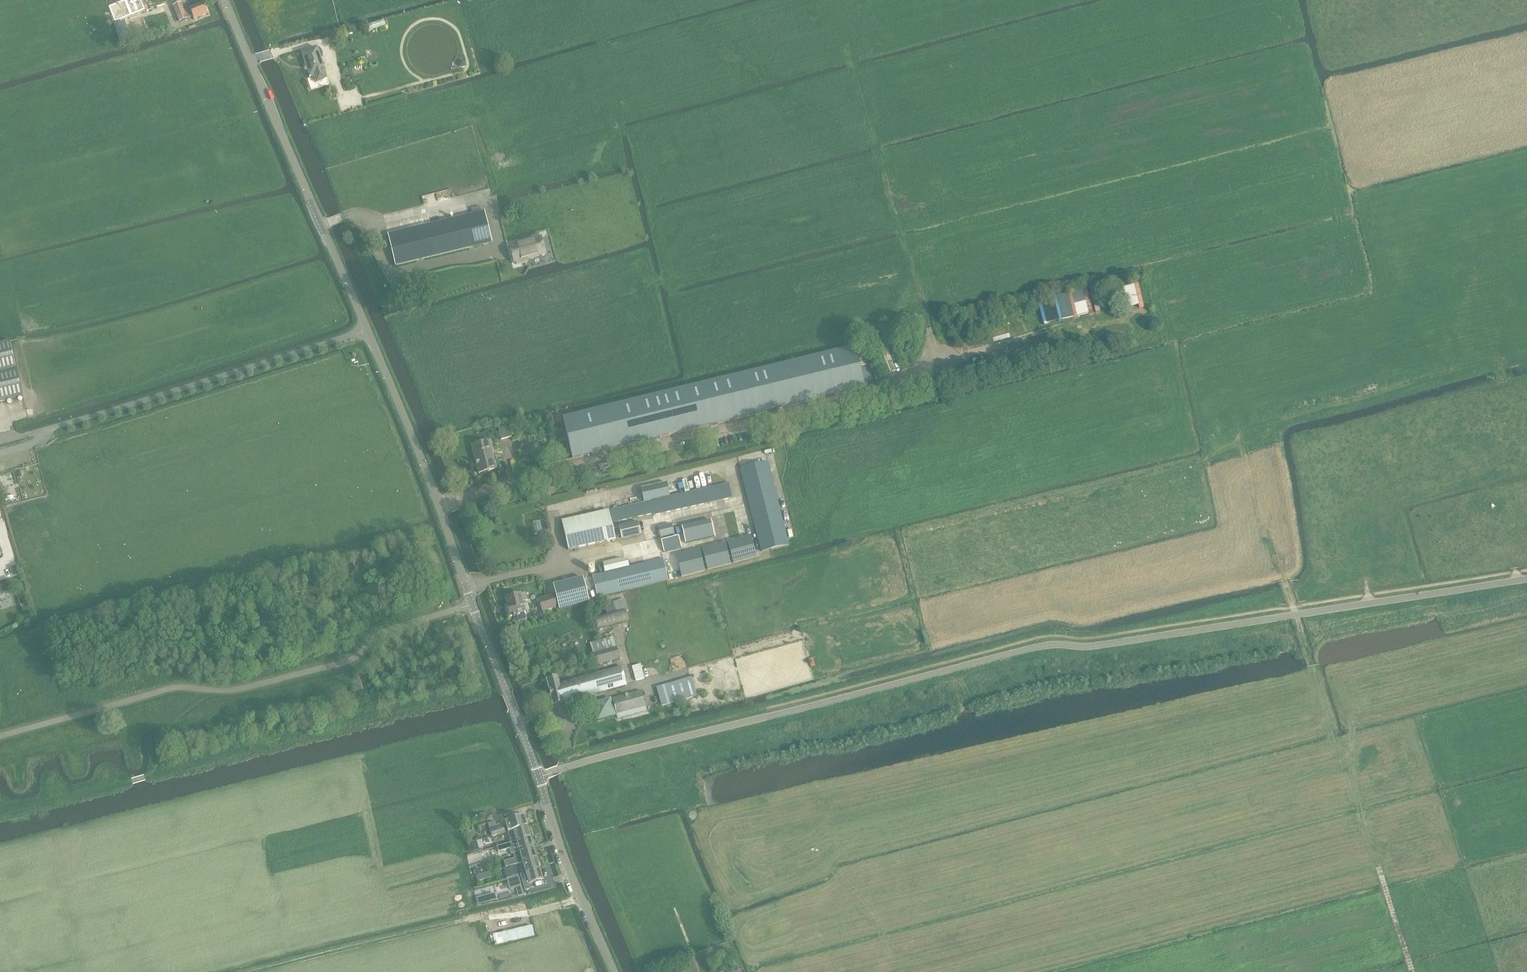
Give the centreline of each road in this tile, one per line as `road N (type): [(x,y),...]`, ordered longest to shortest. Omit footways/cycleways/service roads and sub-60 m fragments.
road 1 (tertiary): [(615,971),(432,486),(226,0)]
road 2 (track): [(913,533),(1193,468),(1280,419),(1500,357),(1516,400)]
road 3 (track): [(1212,420),(1241,442),(1412,971)]

